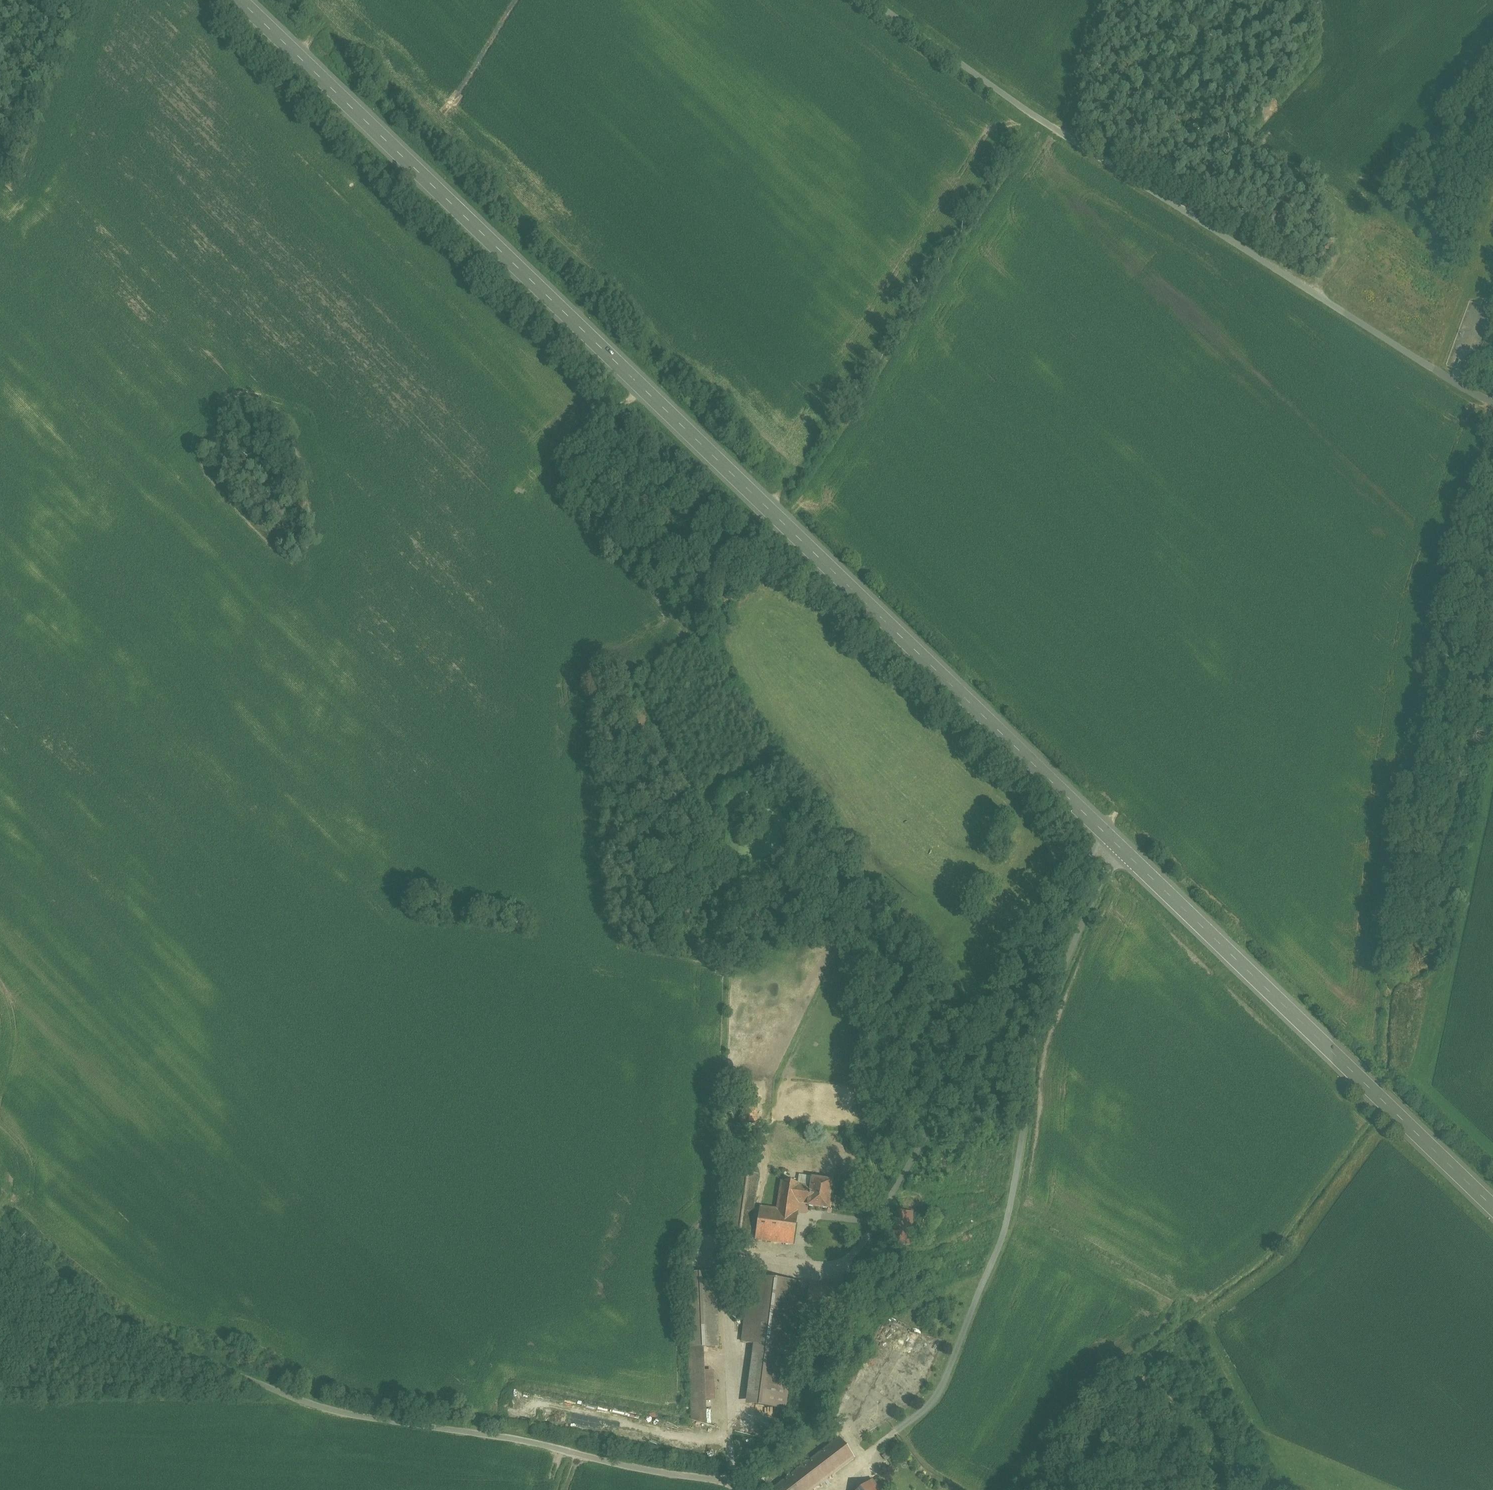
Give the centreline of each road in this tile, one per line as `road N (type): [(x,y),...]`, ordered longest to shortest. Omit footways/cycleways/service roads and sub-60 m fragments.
road 1 (secondary): [(240,0),(1492,1208)]
road 2 (residential): [(0,1236),(108,1327),(166,1358),(285,1398),(729,1480),(742,1489)]
road 3 (residential): [(1492,406),(1017,104),(870,0)]

